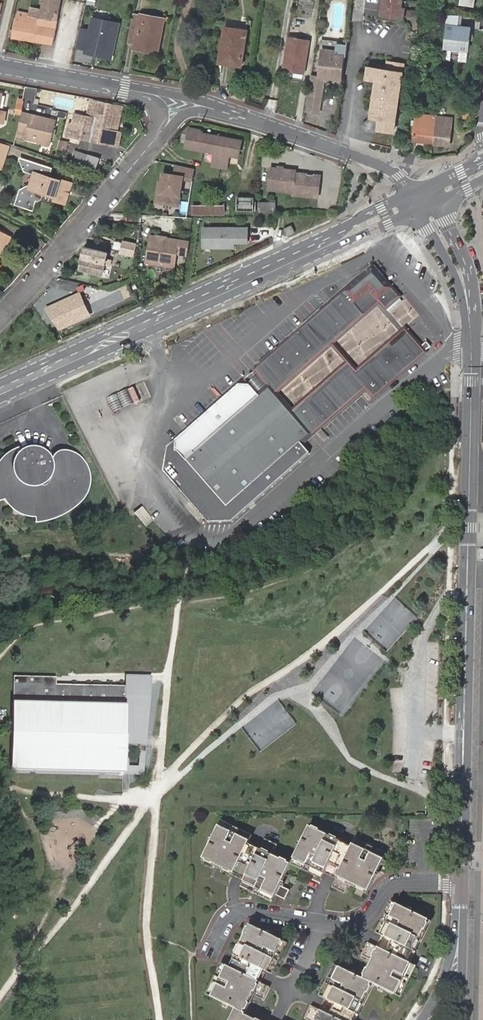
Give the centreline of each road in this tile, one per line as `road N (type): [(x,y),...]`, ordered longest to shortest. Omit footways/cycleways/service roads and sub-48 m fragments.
road 1 (tertiary): [(458,936),(471,348)]
road 2 (secondary): [(414,203),(0,392)]
road 3 (residential): [(176,100),(157,136),(0,317)]
road 4 (residential): [(414,203),(385,168),(176,100)]
road 5 (residential): [(176,100),(0,66)]
road 6 (tertiary): [(469,311),(467,266),(433,195)]
road 7 (tertiary): [(414,203),(469,311)]

